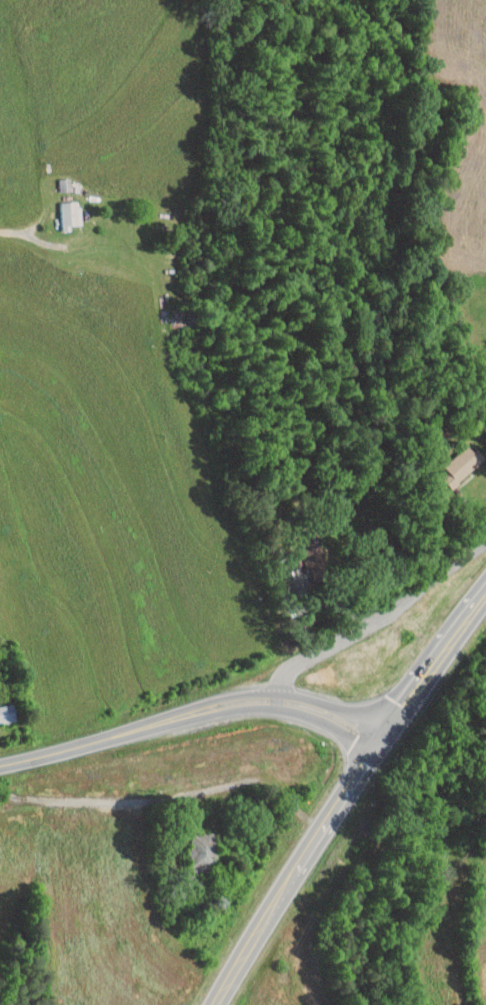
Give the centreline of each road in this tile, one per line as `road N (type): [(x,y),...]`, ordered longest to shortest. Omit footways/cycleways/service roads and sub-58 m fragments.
road 1 (primary): [(218,1004),(381,744)]
road 2 (residential): [(275,702),(298,664),(373,624),(485,544)]
road 3 (primary): [(0,766),(210,710)]
road 4 (primary): [(210,710),(307,707),(381,744)]
road 5 (primary): [(381,744),(485,601)]

